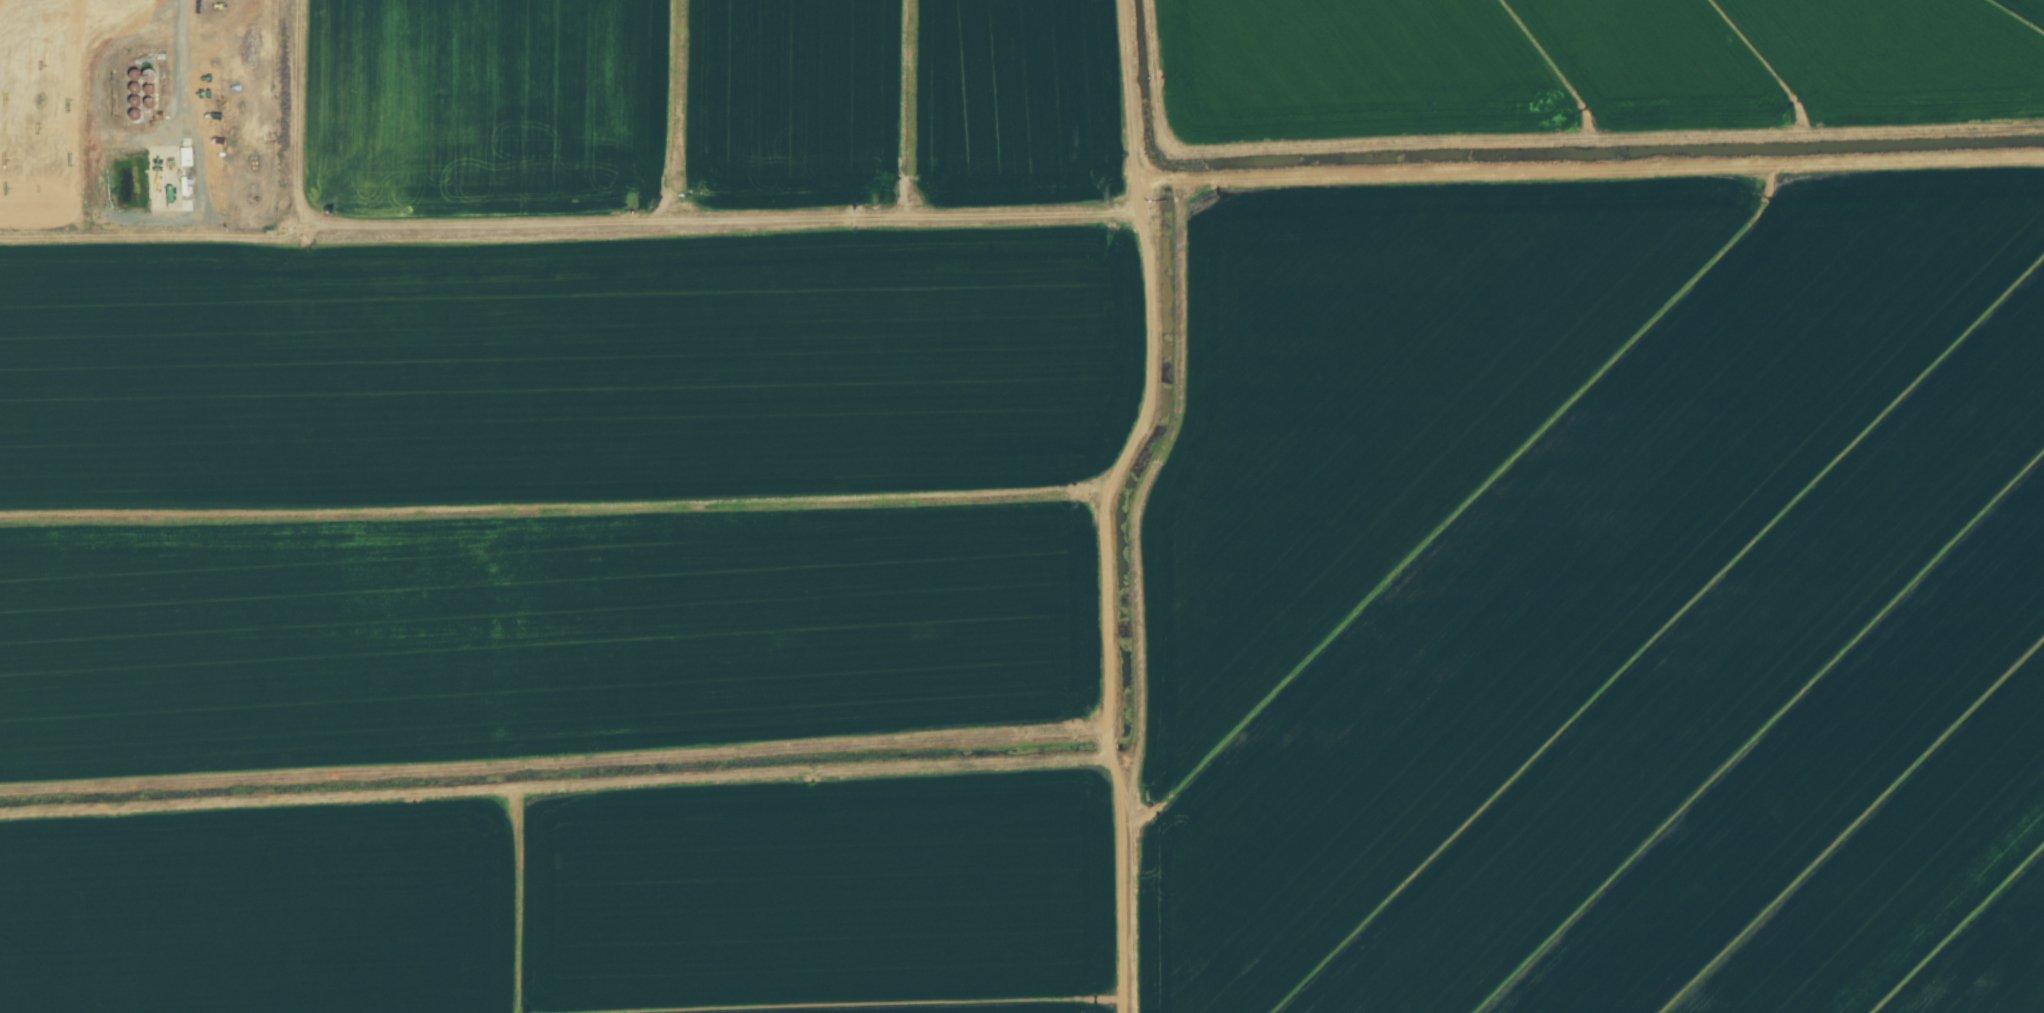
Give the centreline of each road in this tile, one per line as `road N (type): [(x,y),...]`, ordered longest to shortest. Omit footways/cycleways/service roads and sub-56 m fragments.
road 1 (track): [(2043,158),(1141,180)]

